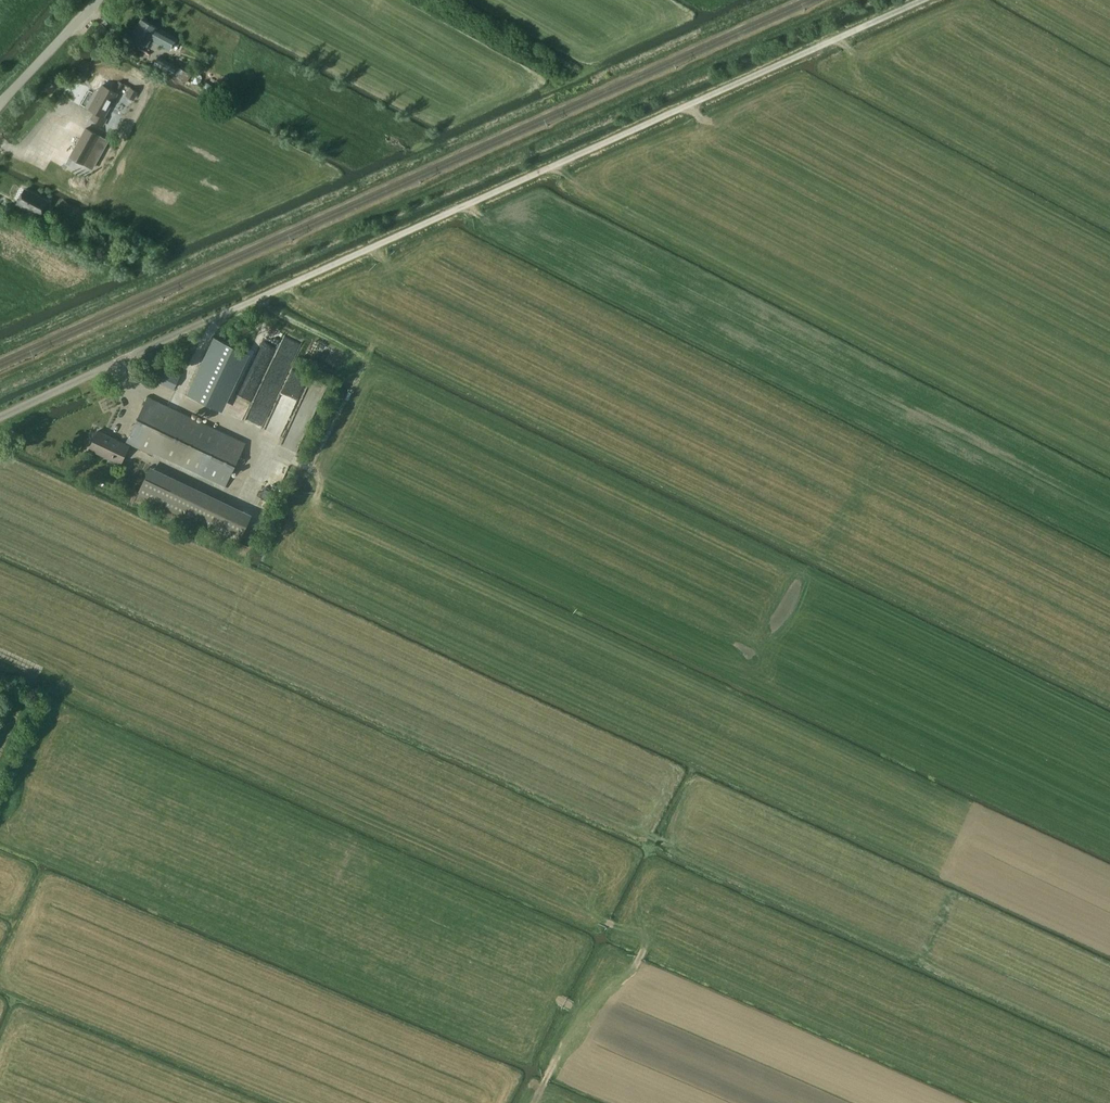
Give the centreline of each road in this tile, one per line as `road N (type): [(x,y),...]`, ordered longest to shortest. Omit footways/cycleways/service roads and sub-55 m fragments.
road 1 (track): [(125,359),(923,0)]
road 2 (unclassified): [(99,0),(0,102)]
road 3 (unclassified): [(0,417),(125,359)]

